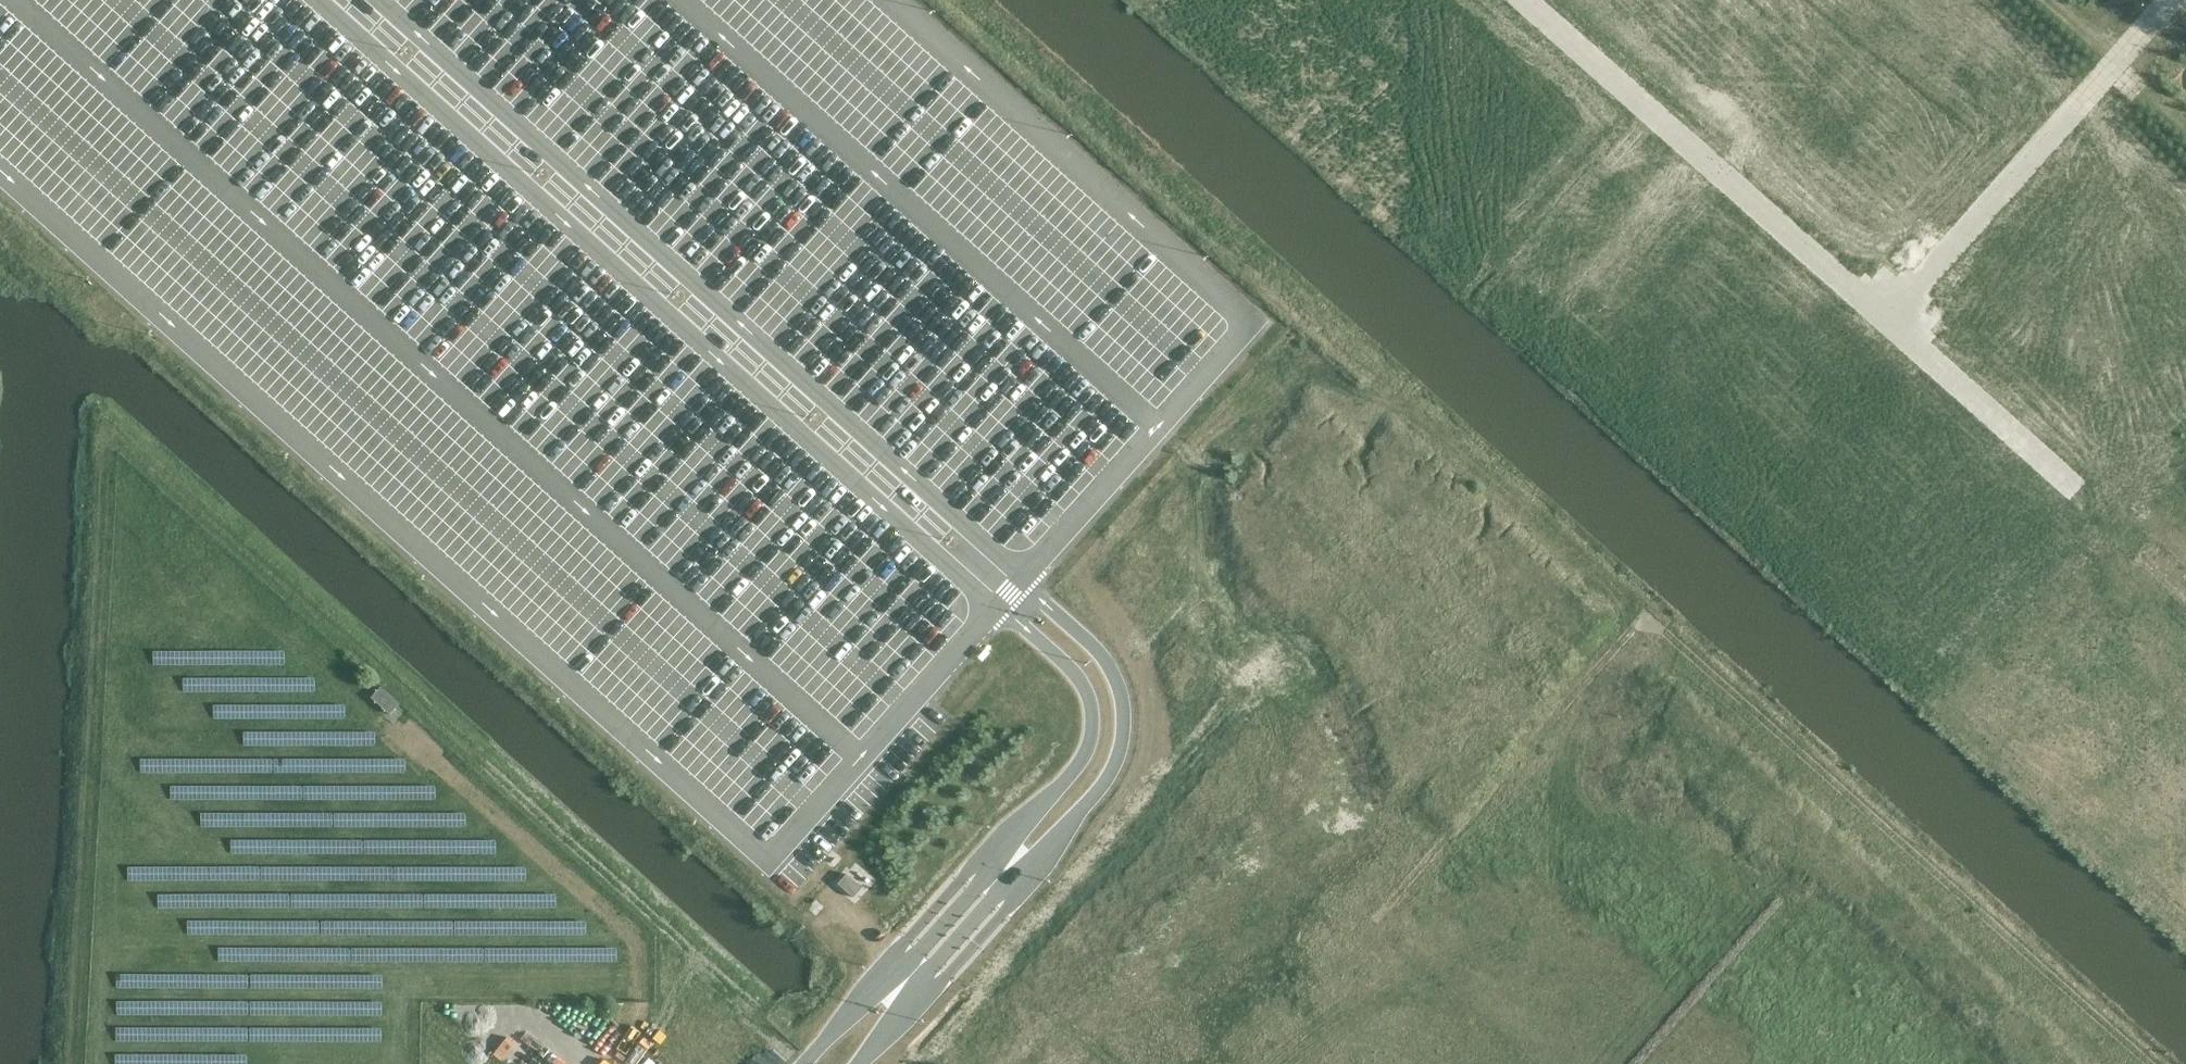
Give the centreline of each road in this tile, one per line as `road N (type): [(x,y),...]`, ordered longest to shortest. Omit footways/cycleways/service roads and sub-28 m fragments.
road 1 (unclassified): [(993,858),(806,1063)]
road 2 (unclassified): [(859,1063),(1029,874)]

